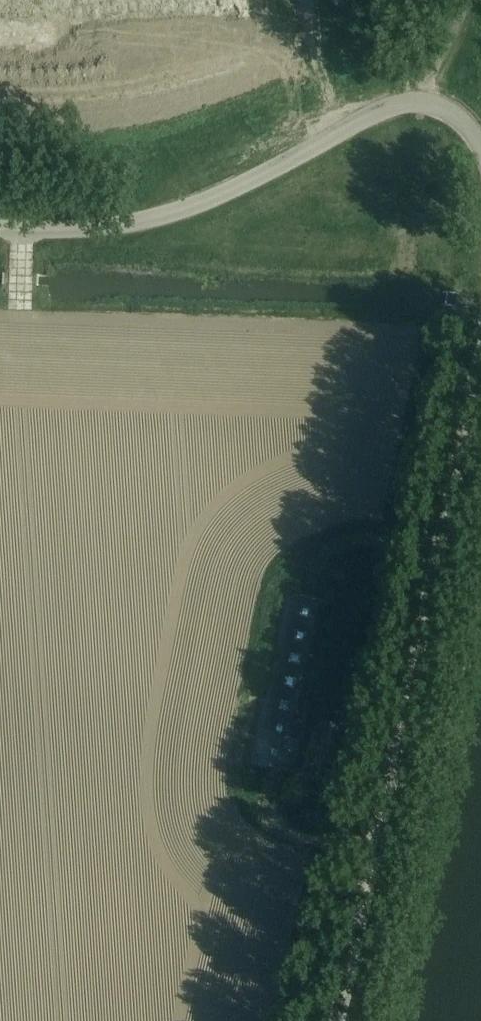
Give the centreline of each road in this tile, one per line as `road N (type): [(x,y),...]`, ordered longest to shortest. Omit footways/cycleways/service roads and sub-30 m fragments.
road 1 (unclassified): [(336,1020),(480,353)]
road 2 (unclassified): [(0,227),(108,225),(165,214),(381,110),(420,102)]
road 3 (track): [(0,107),(165,101),(274,56),(352,124)]
road 4 (track): [(274,56),(242,35),(194,25),(0,36)]

